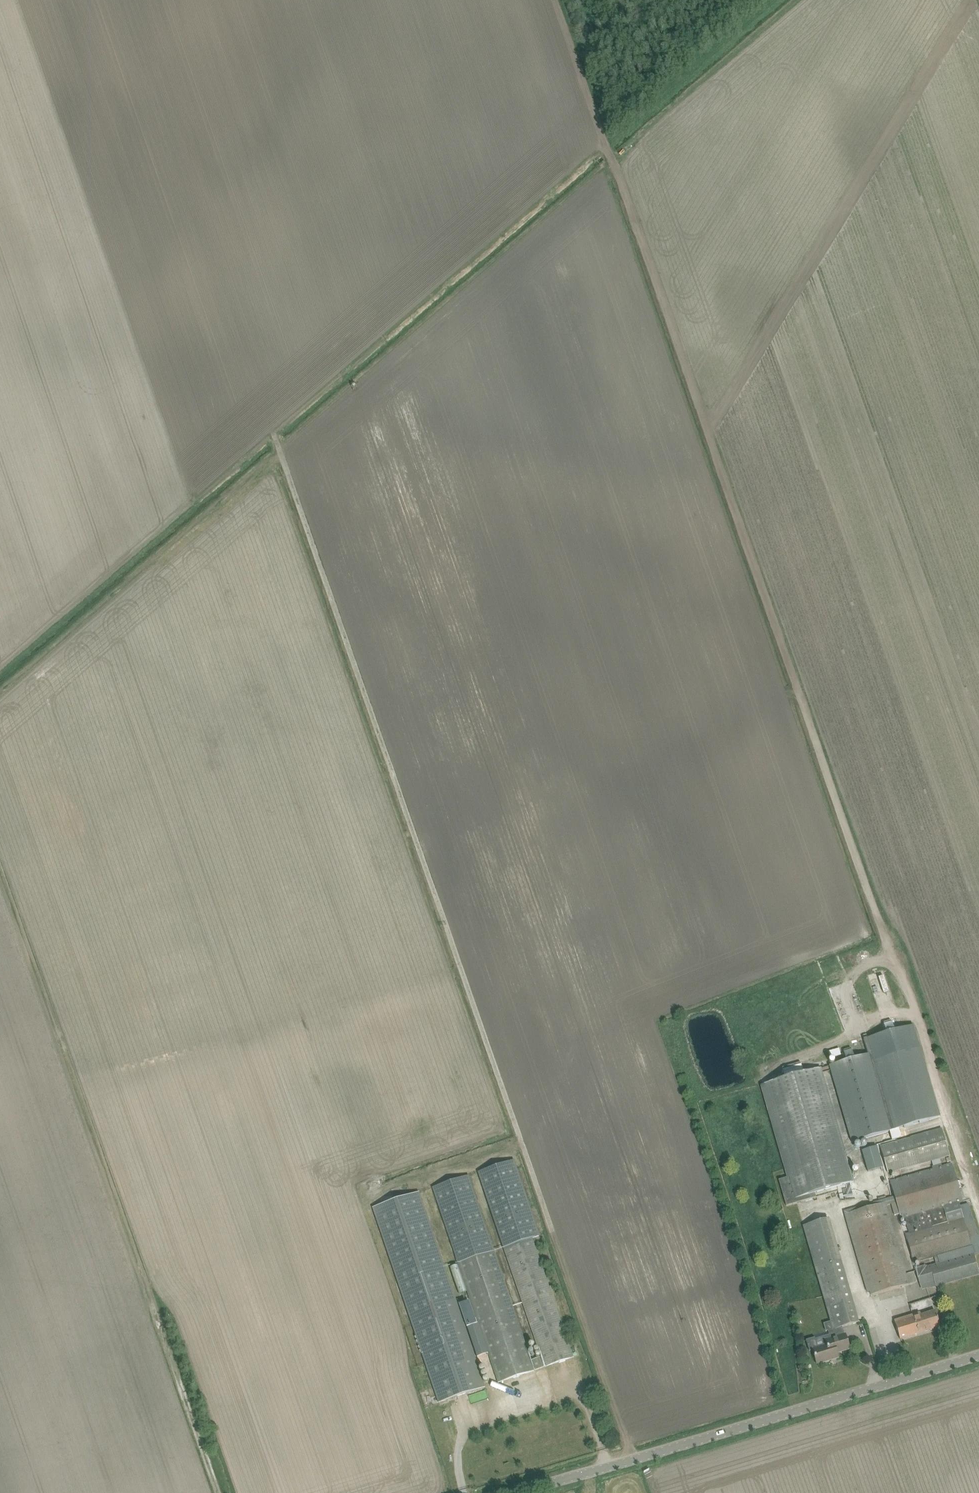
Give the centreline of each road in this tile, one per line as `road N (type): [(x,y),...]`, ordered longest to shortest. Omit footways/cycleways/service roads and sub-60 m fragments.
road 1 (track): [(919,1027),(559,0)]
road 2 (track): [(636,1459),(280,447)]
road 3 (track): [(220,1492),(0,868)]
road 4 (unclassified): [(523,1492),(978,1356)]
road 5 (unclassified): [(978,1200),(919,1027)]

